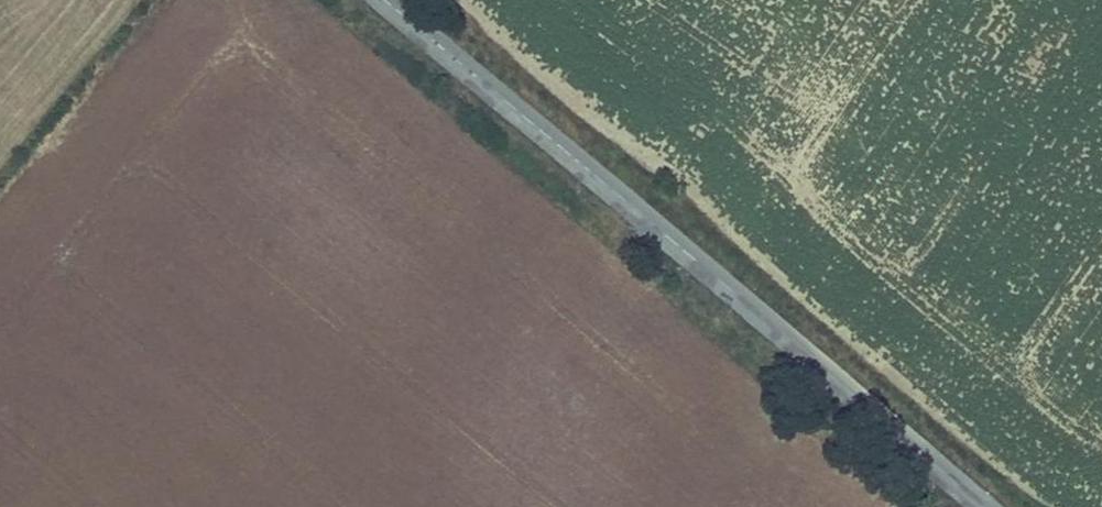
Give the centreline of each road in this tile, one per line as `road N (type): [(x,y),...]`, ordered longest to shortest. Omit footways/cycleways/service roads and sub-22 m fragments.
road 1 (unclassified): [(987,506),(387,0)]

